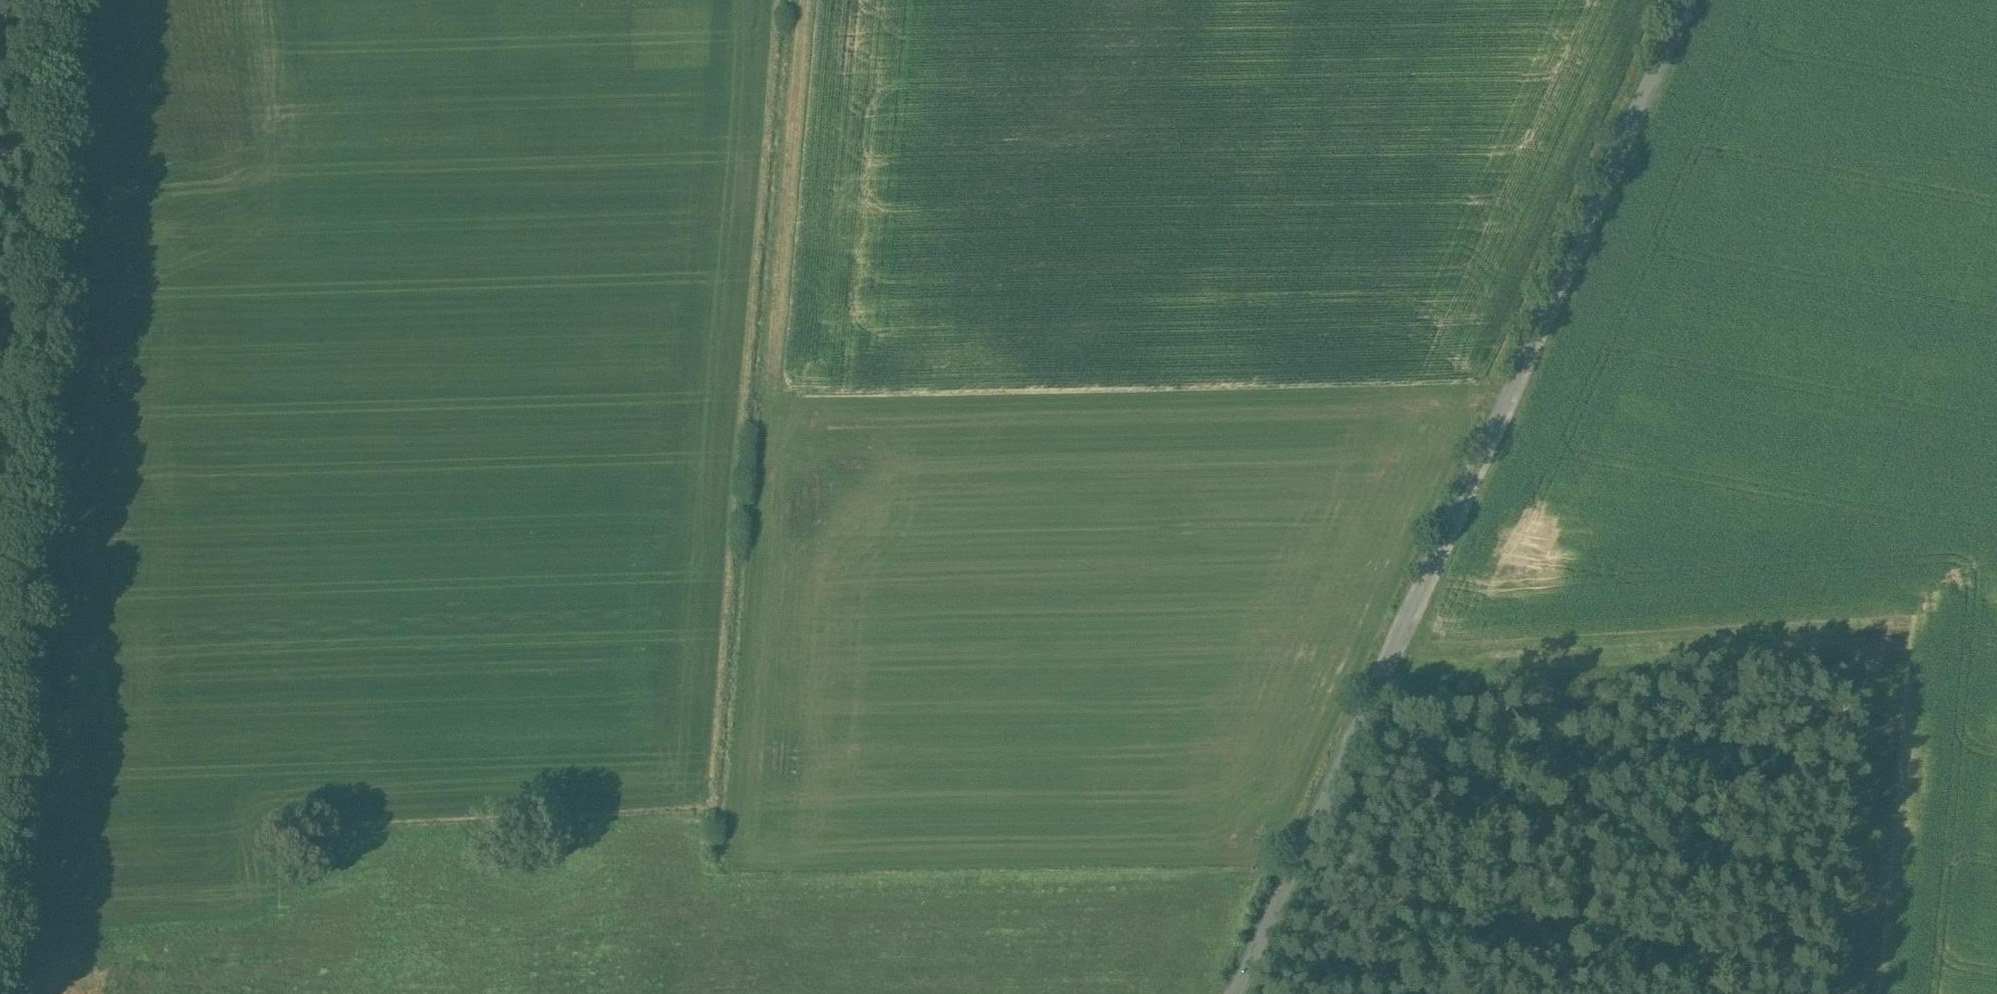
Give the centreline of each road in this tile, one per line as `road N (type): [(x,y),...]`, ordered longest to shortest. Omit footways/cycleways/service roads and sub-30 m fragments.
road 1 (unclassified): [(1231,993),(1685,0)]
road 2 (track): [(7,993),(89,0)]

